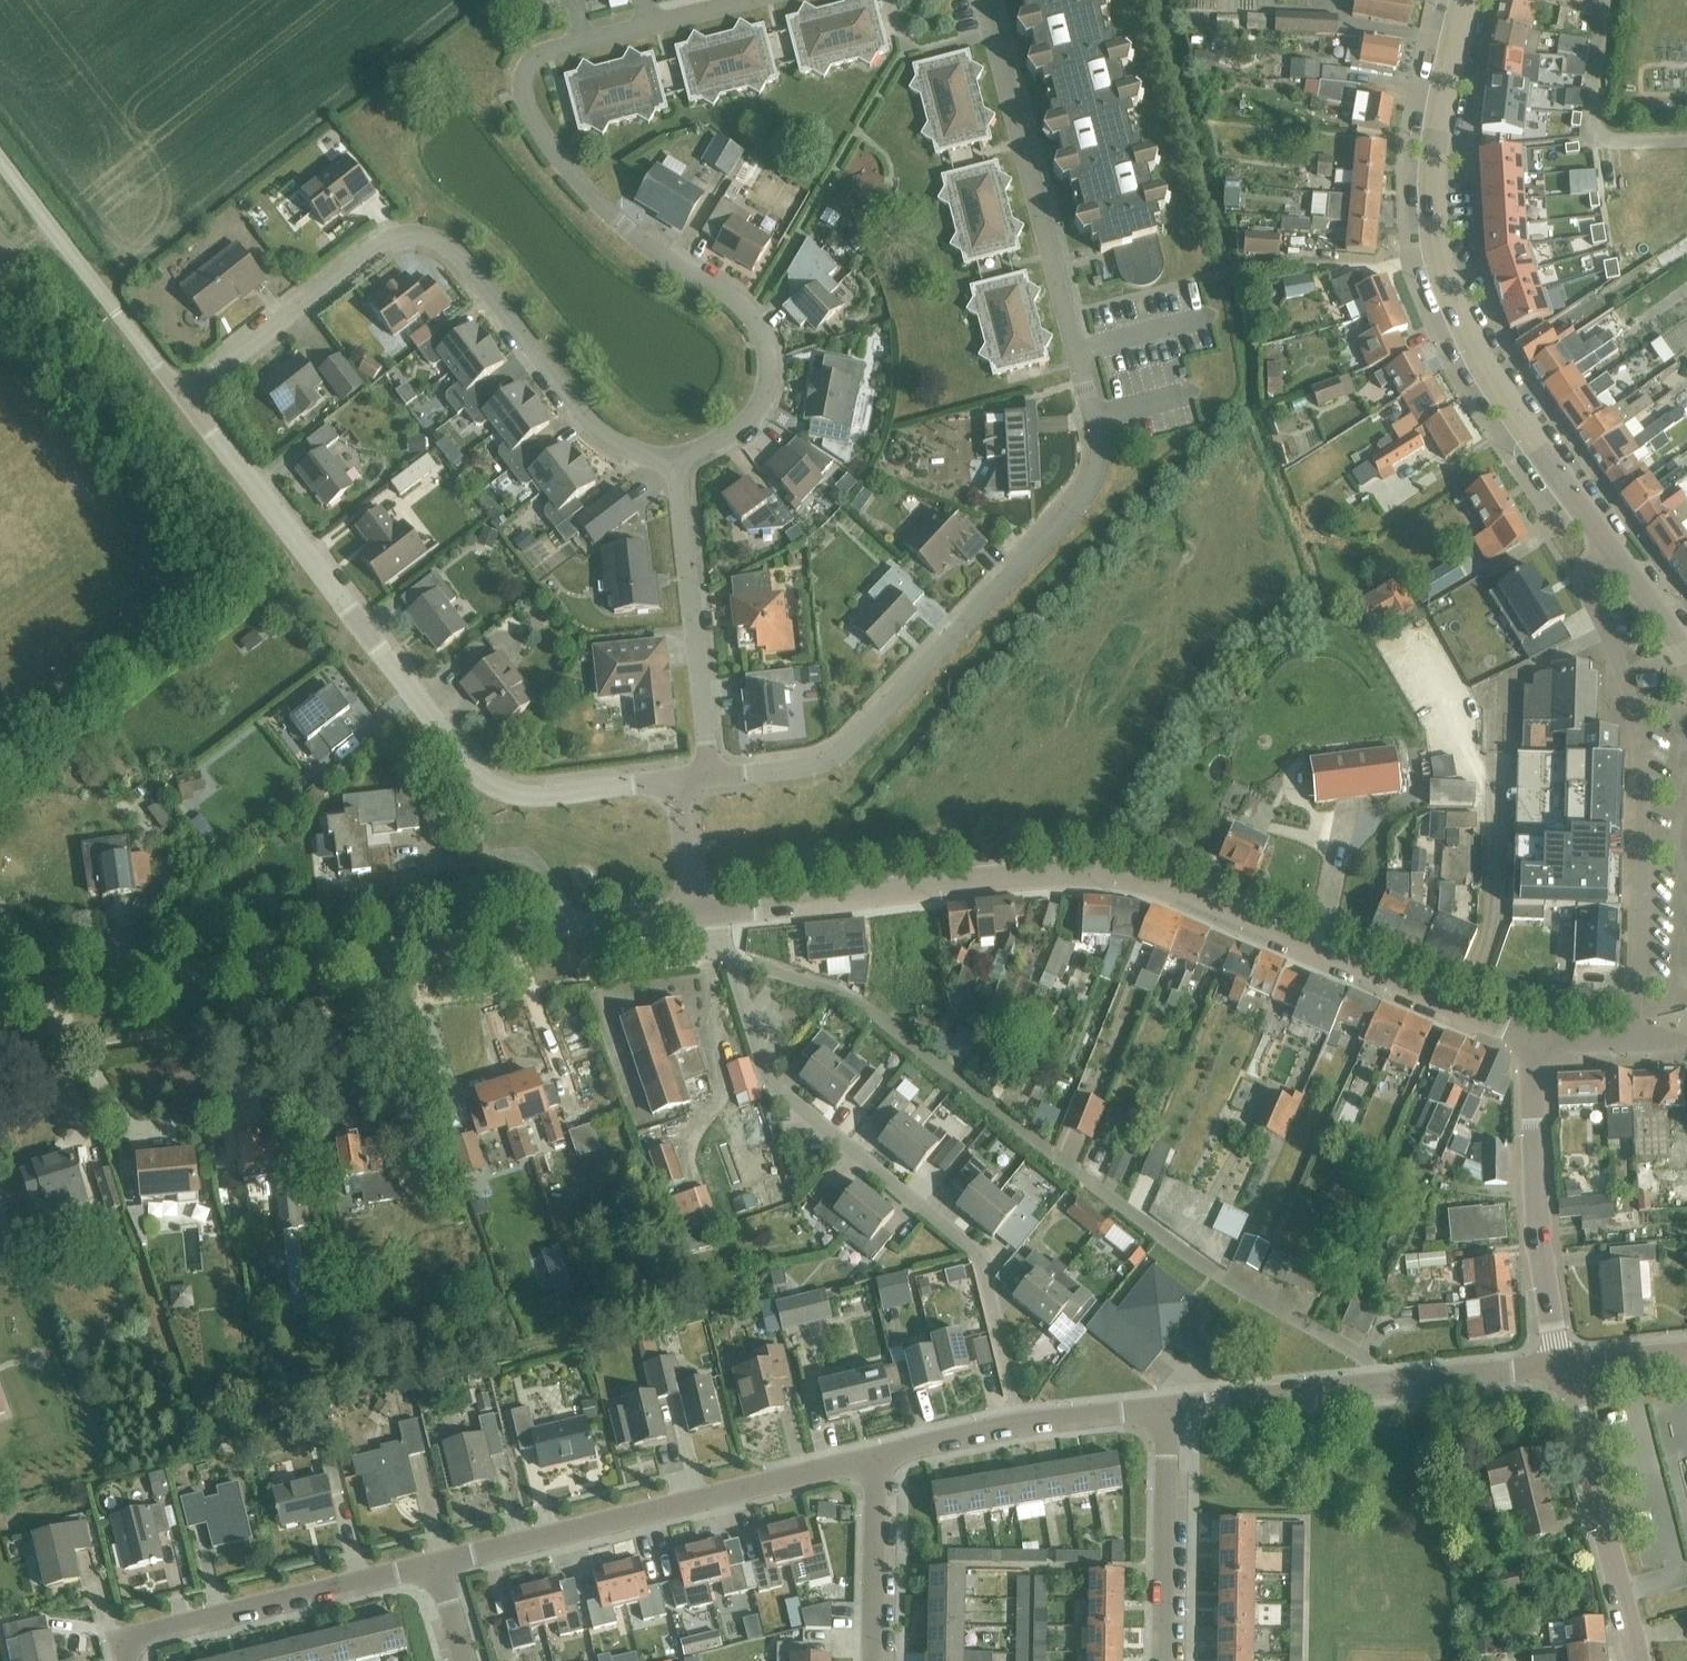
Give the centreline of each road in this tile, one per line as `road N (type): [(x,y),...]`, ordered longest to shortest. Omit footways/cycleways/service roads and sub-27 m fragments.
road 1 (residential): [(711,776),(808,766),(848,747),(1094,479),(1099,431),(983,0)]
road 2 (tertiary): [(1537,1048),(1128,883),(1062,881),(696,917)]
road 3 (residential): [(1377,1386),(1364,1359),(1166,1239),(878,1017),(830,989),(729,955)]
road 4 (residential): [(747,0),(543,51),(522,77),(527,112),(598,207),(660,257),(739,305),(762,335),(768,372),(753,413),(733,433),(676,457)]
road 5 (tertiary): [(696,917),(0,998)]
road 6 (residential): [(676,780),(537,797),(502,791),(472,773),(184,397)]
road 7 (residential): [(676,457),(655,458),(599,430),(459,251),(424,234),(385,240),(184,397)]
road 8 (tertiary): [(1612,554),(1476,356),(1436,250),(1433,166),(1465,0)]
road 9 (residential): [(729,955),(759,1047),(786,1091),(976,1252),(1019,1426)]
road 10 (residential): [(1612,554),(1587,582),(1631,689),(1643,758),(1647,886),(1637,1051)]
road 11 (residential): [(436,1565),(878,1457)]
road 12 (residential): [(126,1660),(129,1641),(436,1565)]
road 13 (residential): [(711,776),(676,457)]
road 14 (residential): [(1560,1365),(1541,1238),(1537,1048)]
road 15 (residential): [(1636,1660),(1560,1365)]
road 16 (residential): [(1162,1660),(1167,1409)]
road 17 (residential): [(1167,1409),(1377,1386)]
road 18 (residential): [(873,1660),(878,1457)]
road 19 (unclassified): [(116,311),(0,160)]
road 20 (residential): [(1377,1386),(1560,1365)]
road 21 (residential): [(1019,1426),(1167,1409)]
road 22 (residential): [(878,1457),(1019,1426)]
road 23 (residential): [(696,917),(676,780)]
road 24 (residential): [(1686,1354),(1560,1365)]
road 25 (tertiary): [(1686,649),(1612,554)]

